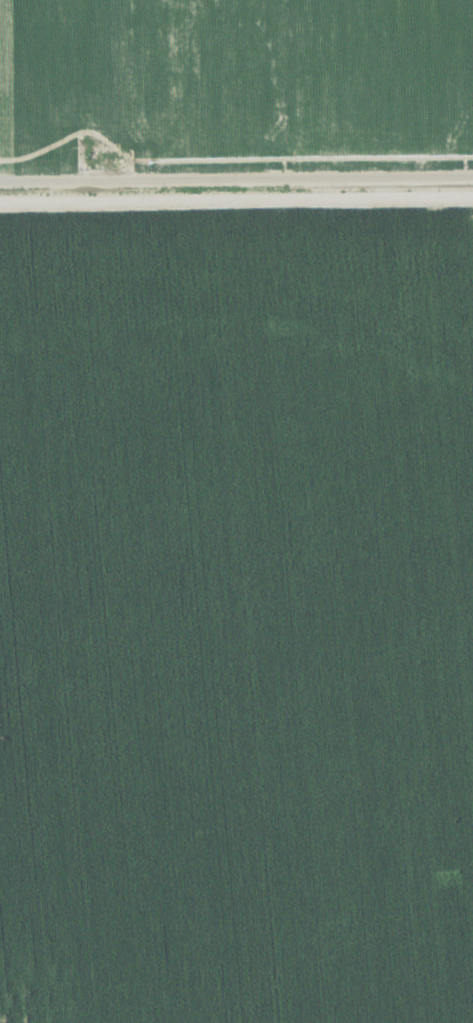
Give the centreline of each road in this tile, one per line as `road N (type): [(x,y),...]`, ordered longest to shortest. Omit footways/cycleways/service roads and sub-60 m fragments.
road 1 (residential): [(0,190),(472,188)]

